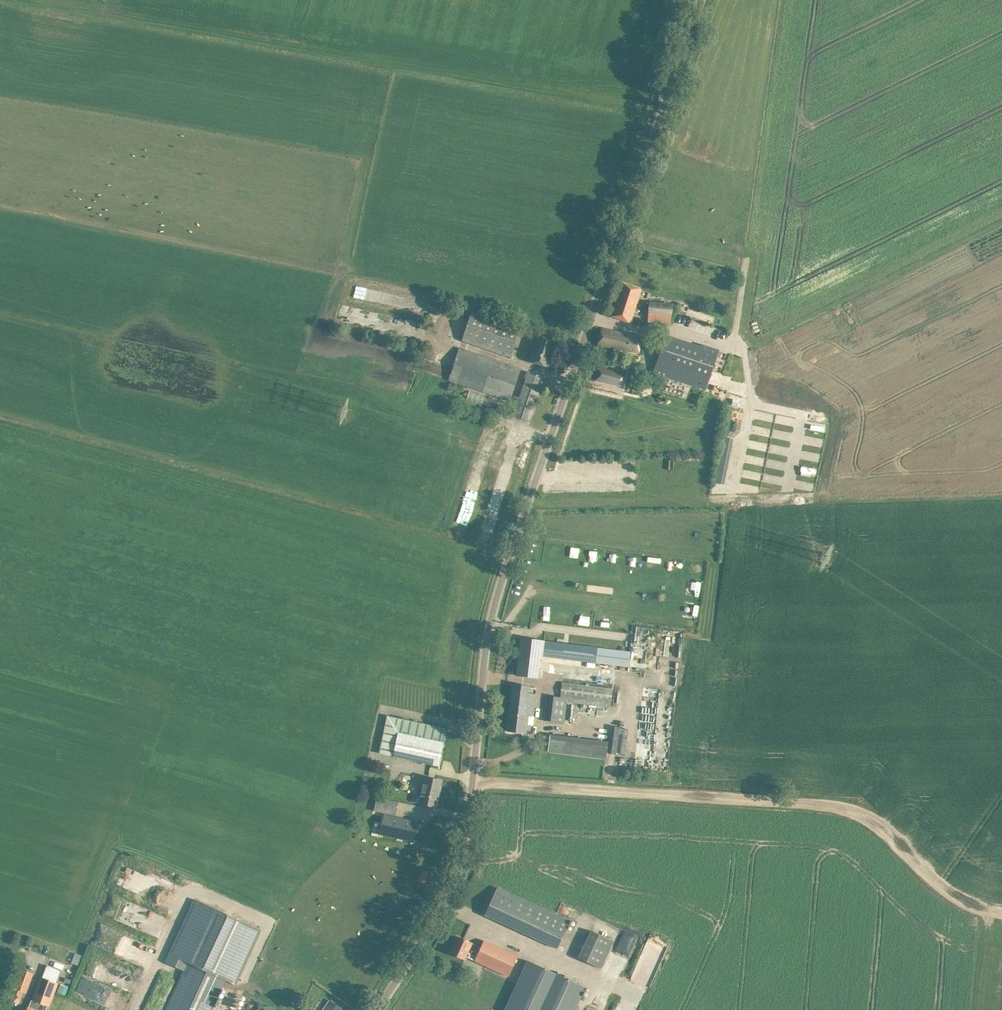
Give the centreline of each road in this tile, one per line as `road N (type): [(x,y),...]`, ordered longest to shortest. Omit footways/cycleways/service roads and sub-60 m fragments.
road 1 (unclassified): [(376,1009),(448,901),(485,640),(704,0)]
road 2 (track): [(468,780),(835,812),(884,836),(940,895),(1001,911)]

